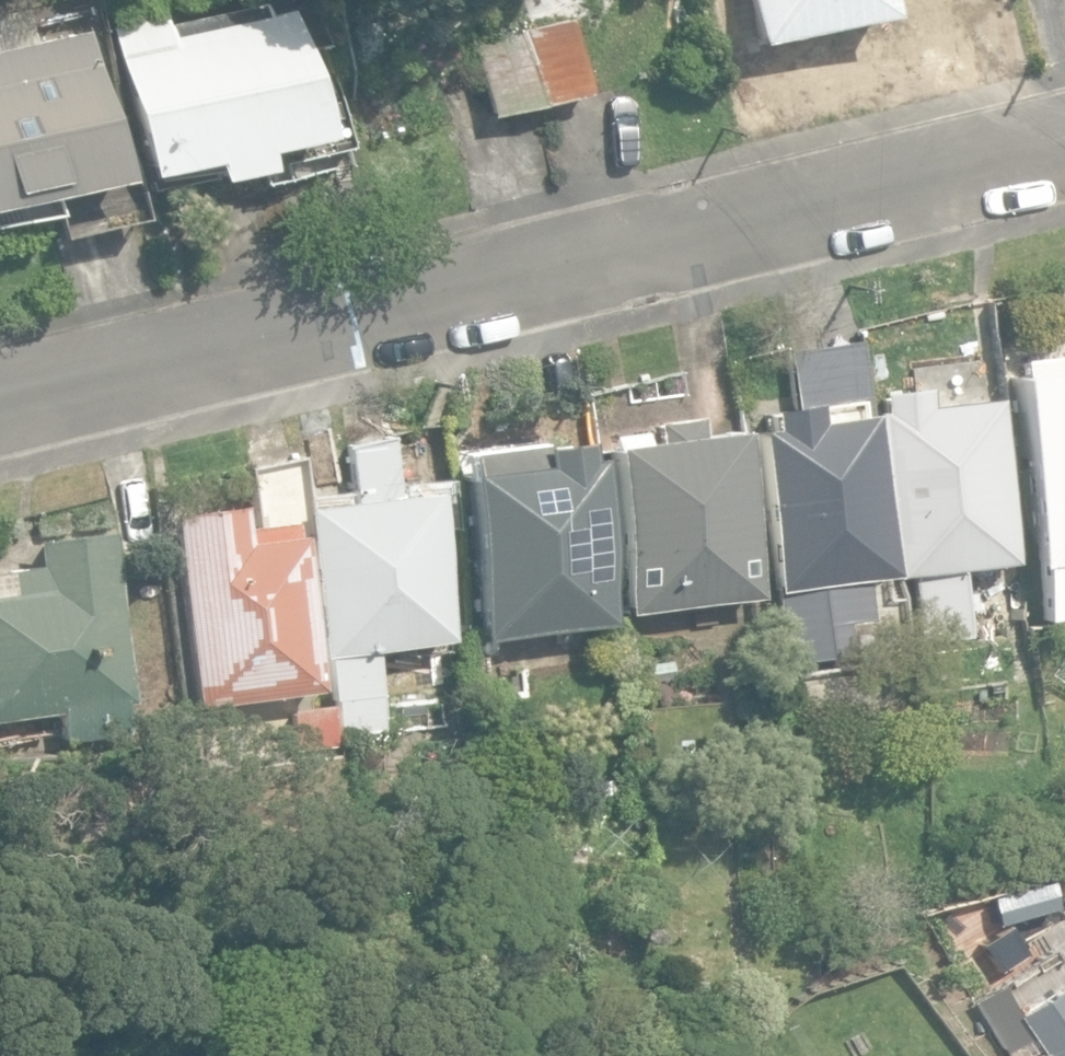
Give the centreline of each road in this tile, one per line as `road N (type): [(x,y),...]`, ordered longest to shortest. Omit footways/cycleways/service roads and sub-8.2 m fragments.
road 1 (residential): [(0,403),(1064,154)]

